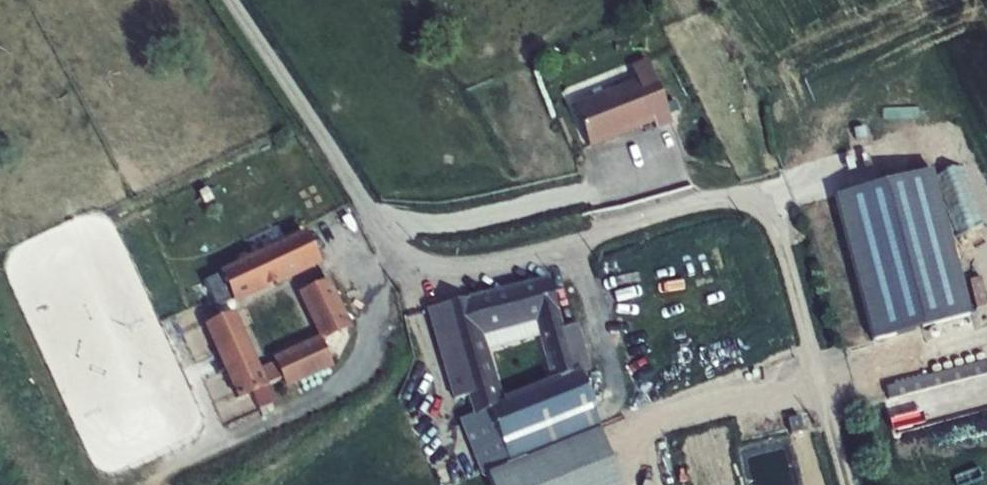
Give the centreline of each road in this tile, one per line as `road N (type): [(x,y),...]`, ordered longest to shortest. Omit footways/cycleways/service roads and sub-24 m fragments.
road 1 (unclassified): [(233,0),(385,233),(423,261),(499,261),(715,198),(760,208),(777,225),(849,484)]

